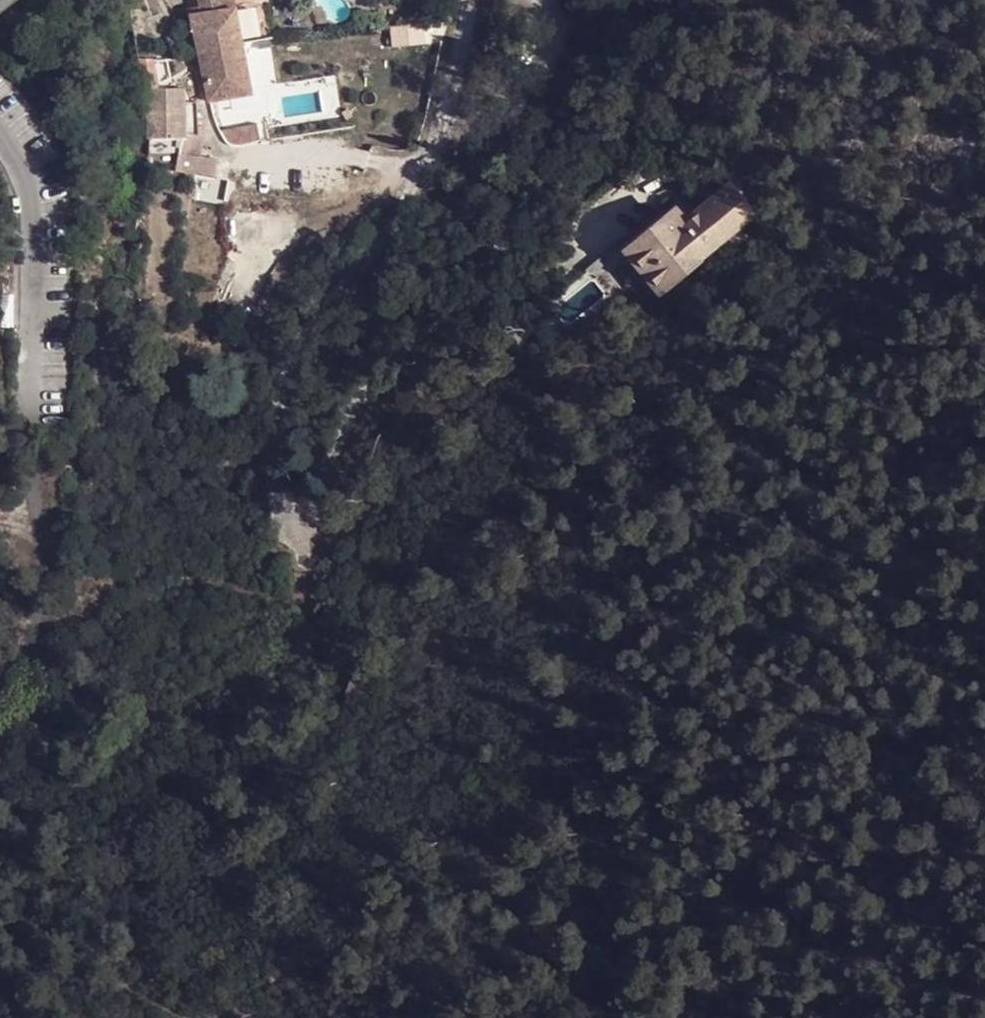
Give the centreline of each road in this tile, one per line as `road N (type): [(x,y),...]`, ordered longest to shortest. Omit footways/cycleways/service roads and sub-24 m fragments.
road 1 (residential): [(614,251),(446,311),(400,350),(344,424),(320,506),(301,520),(282,505),(274,474),(289,365),(430,165),(462,80),(467,0)]
road 2 (residential): [(33,437),(43,179),(0,126)]

